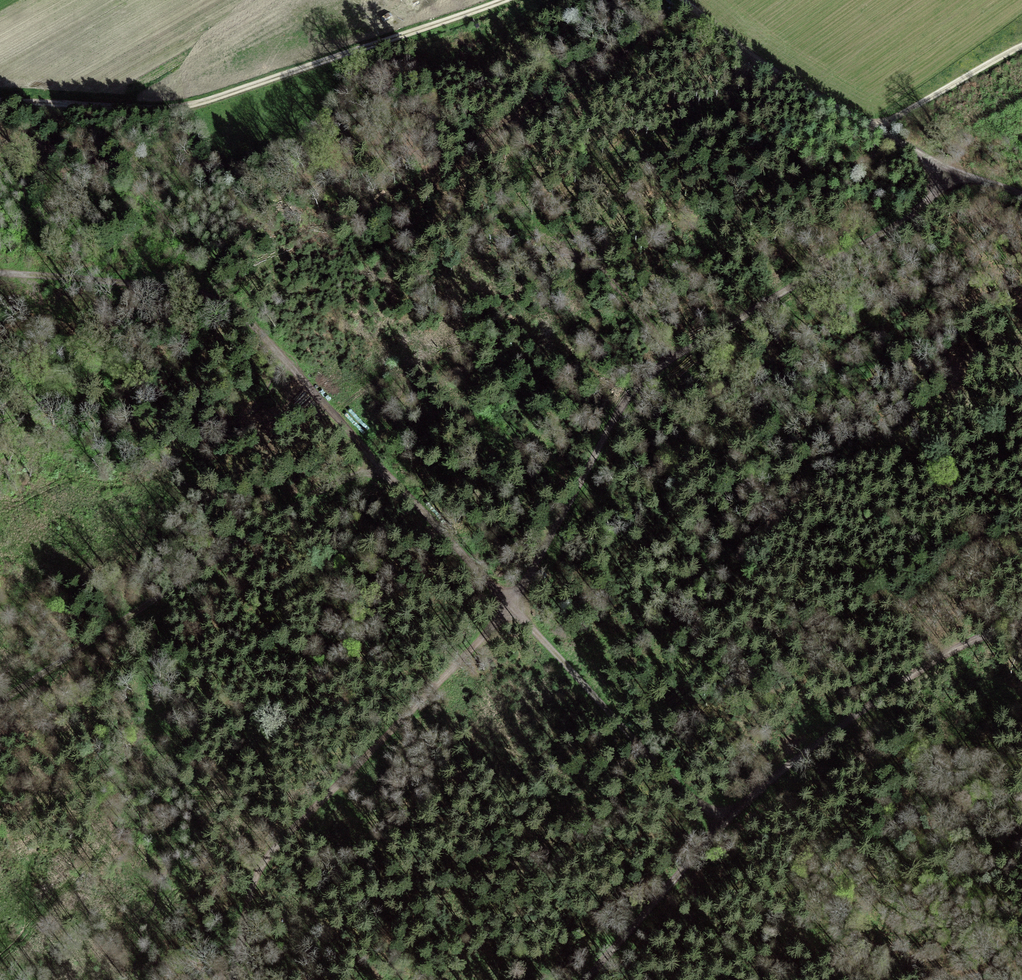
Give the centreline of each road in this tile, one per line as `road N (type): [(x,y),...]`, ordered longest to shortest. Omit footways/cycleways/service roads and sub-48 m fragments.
road 1 (track): [(972,181),(637,388),(513,612),(267,849),(246,910),(236,979)]
road 2 (track): [(232,305),(719,825)]
road 3 (track): [(581,979),(749,794),(921,662),(1021,615)]
road 4 (track): [(0,101),(183,113),(508,0)]
road 5 (track): [(380,466),(300,505),(0,705)]
road 6 (track): [(682,0),(784,80),(877,132)]
road 7 (track): [(0,269),(160,283),(232,305)]
road 8 (track): [(877,132),(1021,50)]
road 9 (track): [(877,132),(1021,199)]

